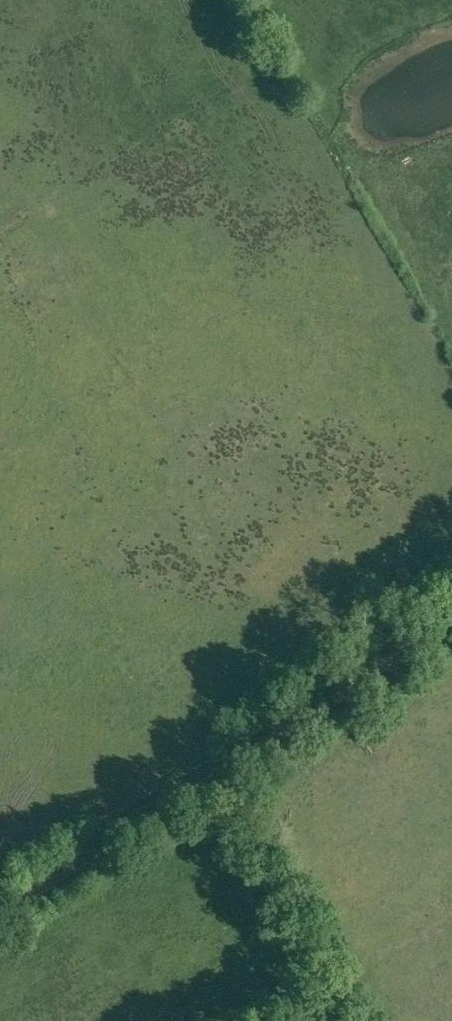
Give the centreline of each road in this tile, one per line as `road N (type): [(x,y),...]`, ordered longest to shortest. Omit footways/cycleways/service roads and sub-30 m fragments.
road 1 (residential): [(451,639),(0,928)]

